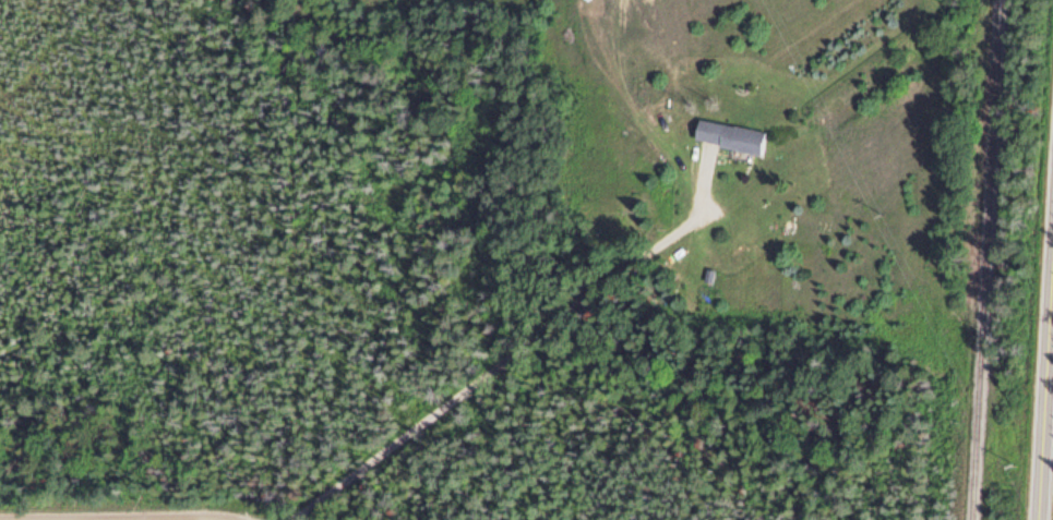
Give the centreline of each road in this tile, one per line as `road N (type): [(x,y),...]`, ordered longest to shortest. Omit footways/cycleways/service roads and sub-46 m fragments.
road 1 (tertiary): [(1040,519),(1052,249)]

